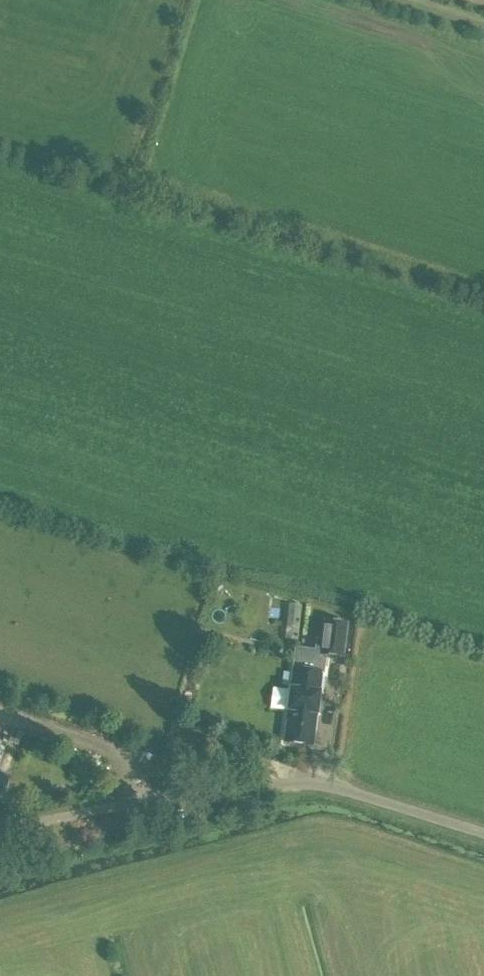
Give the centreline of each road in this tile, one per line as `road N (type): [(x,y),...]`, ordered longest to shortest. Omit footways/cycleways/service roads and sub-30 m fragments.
road 1 (unclassified): [(242,782),(404,809),(483,834)]

